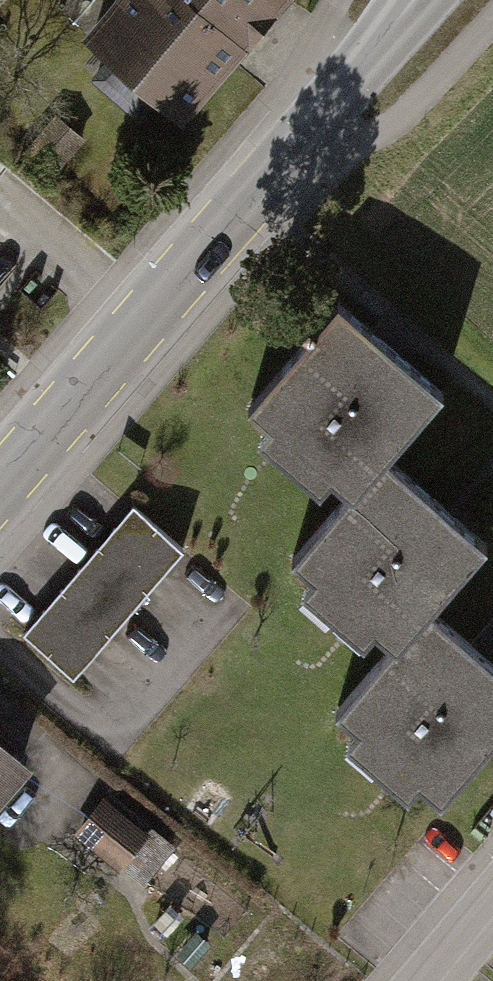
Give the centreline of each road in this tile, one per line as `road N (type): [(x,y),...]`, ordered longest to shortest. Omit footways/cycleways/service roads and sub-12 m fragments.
road 1 (tertiary): [(0,485),(412,0)]

